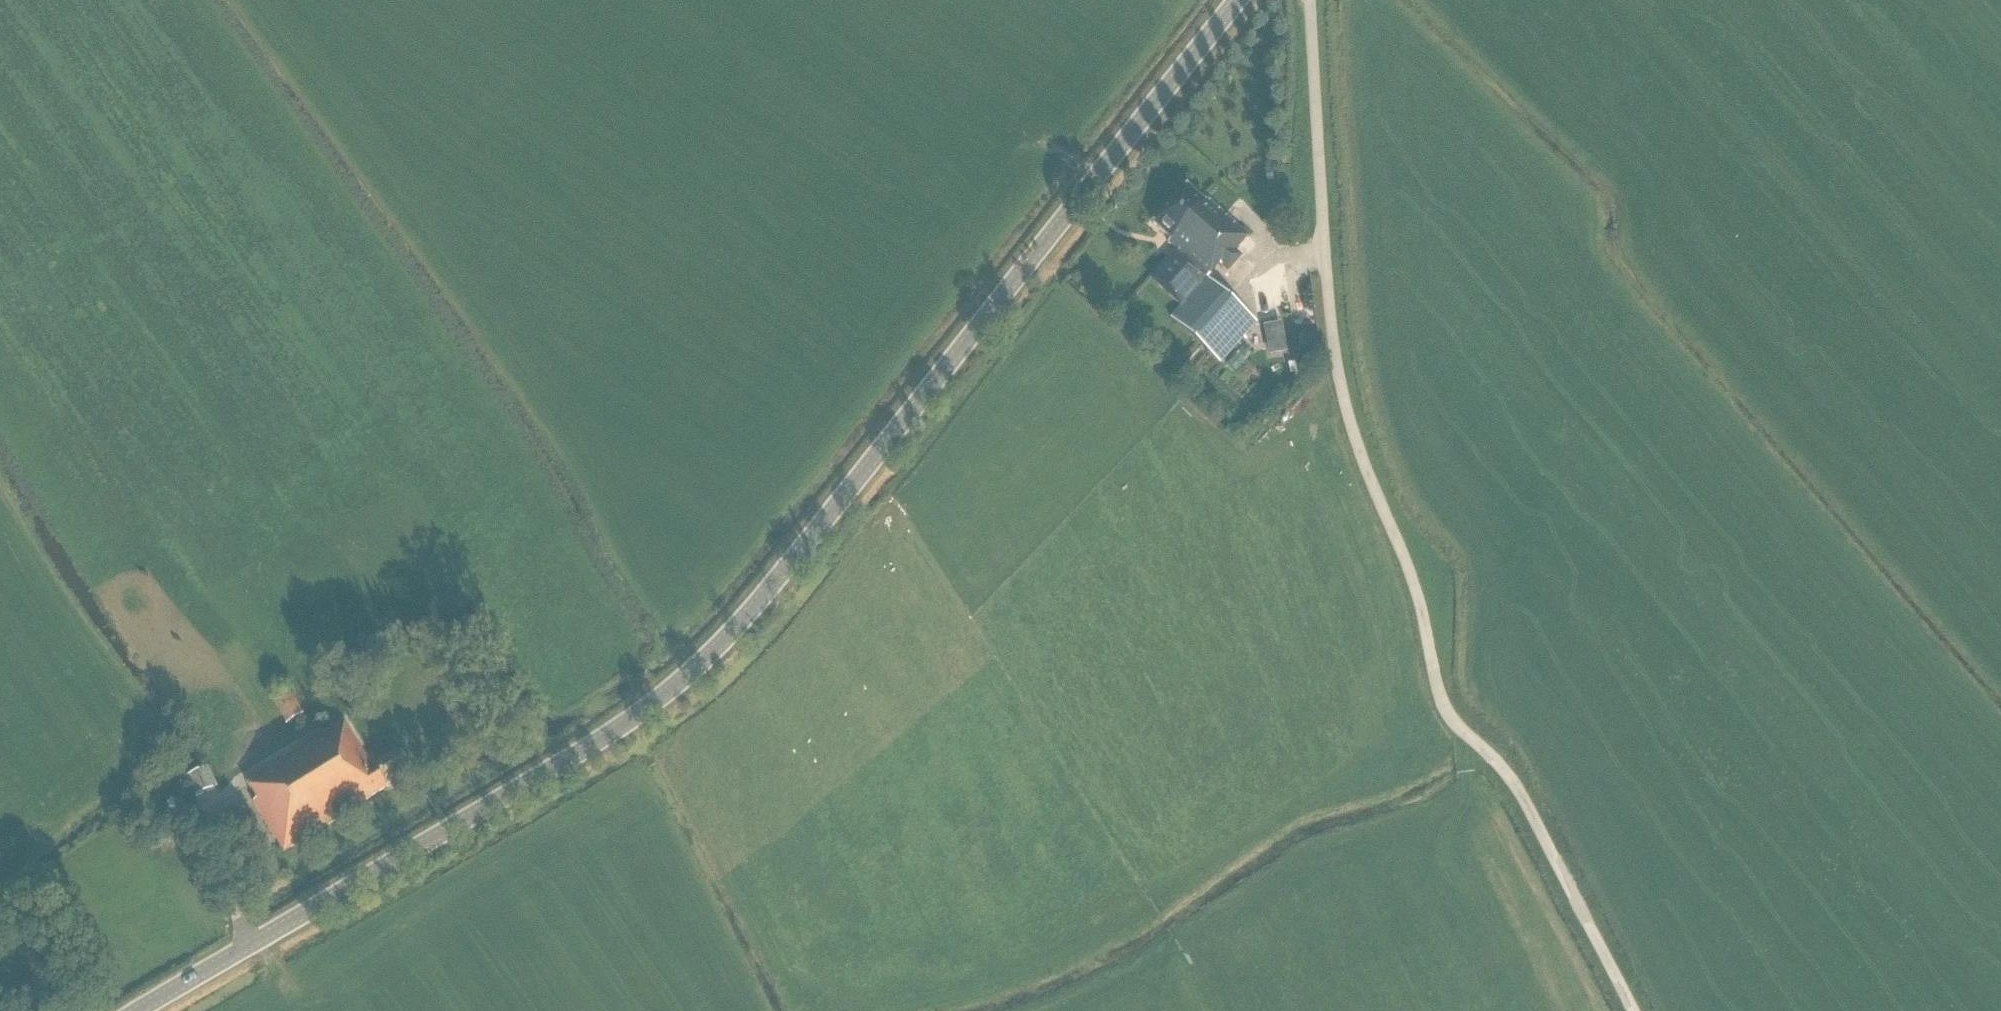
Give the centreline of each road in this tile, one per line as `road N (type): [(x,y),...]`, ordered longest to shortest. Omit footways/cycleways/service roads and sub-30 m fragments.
road 1 (tertiary): [(142,1010),(571,758),(691,672),(799,552),(1238,0)]
road 2 (unclassified): [(1633,1010),(1510,778),(1440,700),(1410,574),(1358,448),(1332,330),(1310,0)]

